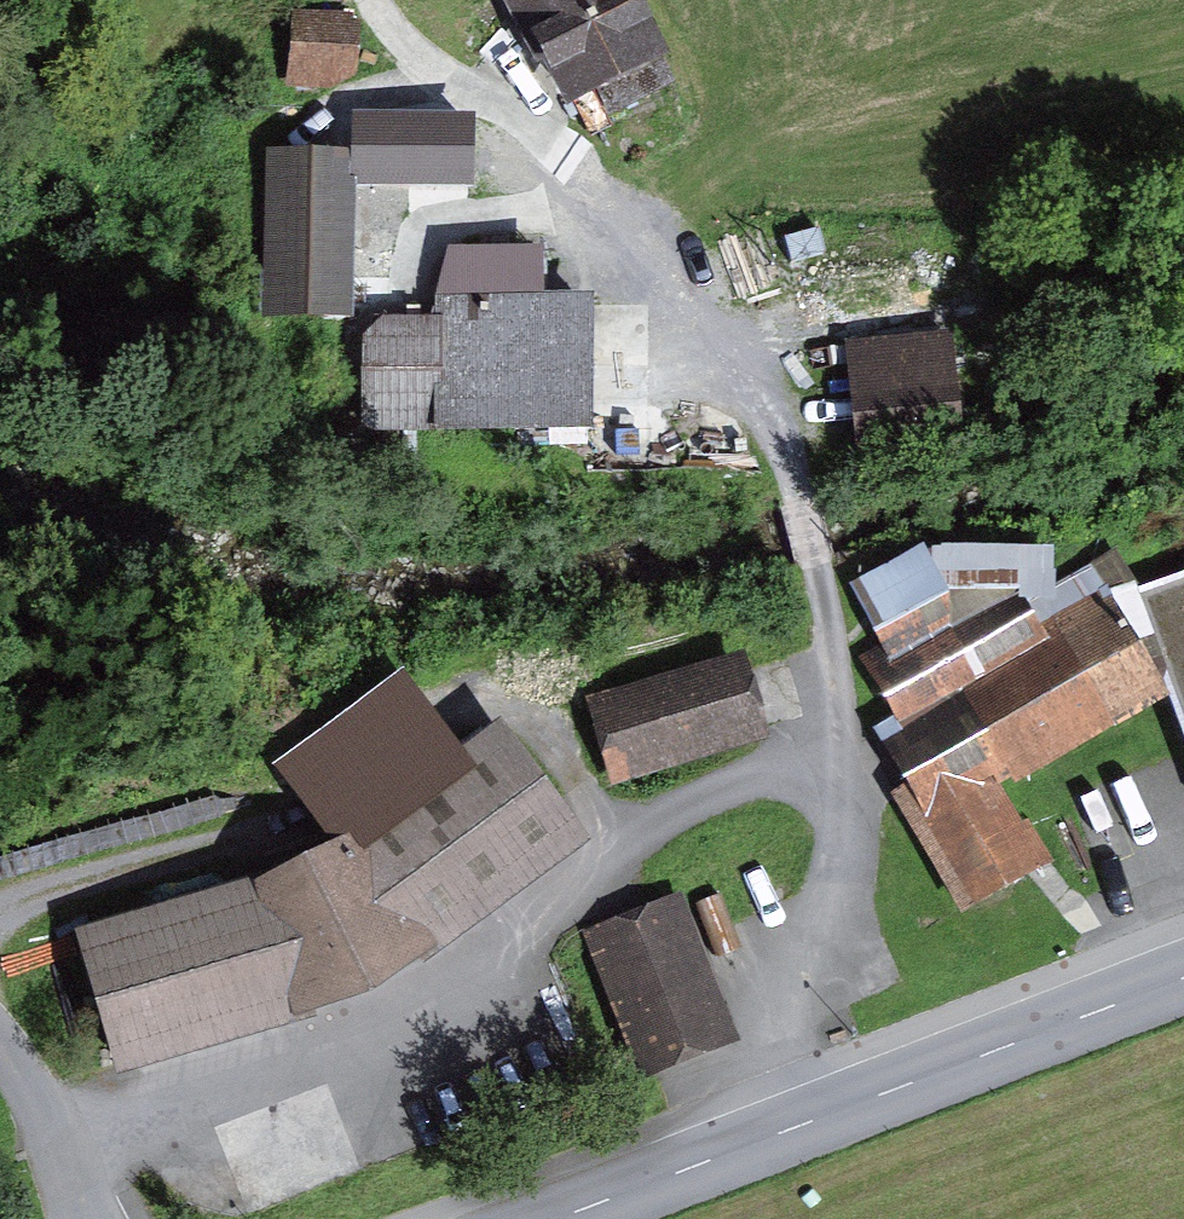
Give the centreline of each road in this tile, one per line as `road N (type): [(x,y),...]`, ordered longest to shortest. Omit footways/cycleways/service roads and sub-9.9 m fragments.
road 1 (track): [(51,1132),(381,1032),(653,838),(847,758),(808,480),(595,183),(387,0)]
road 2 (tertiary): [(538,1218),(1183,971)]
road 3 (unclassified): [(0,1047),(51,1132),(72,1218)]

